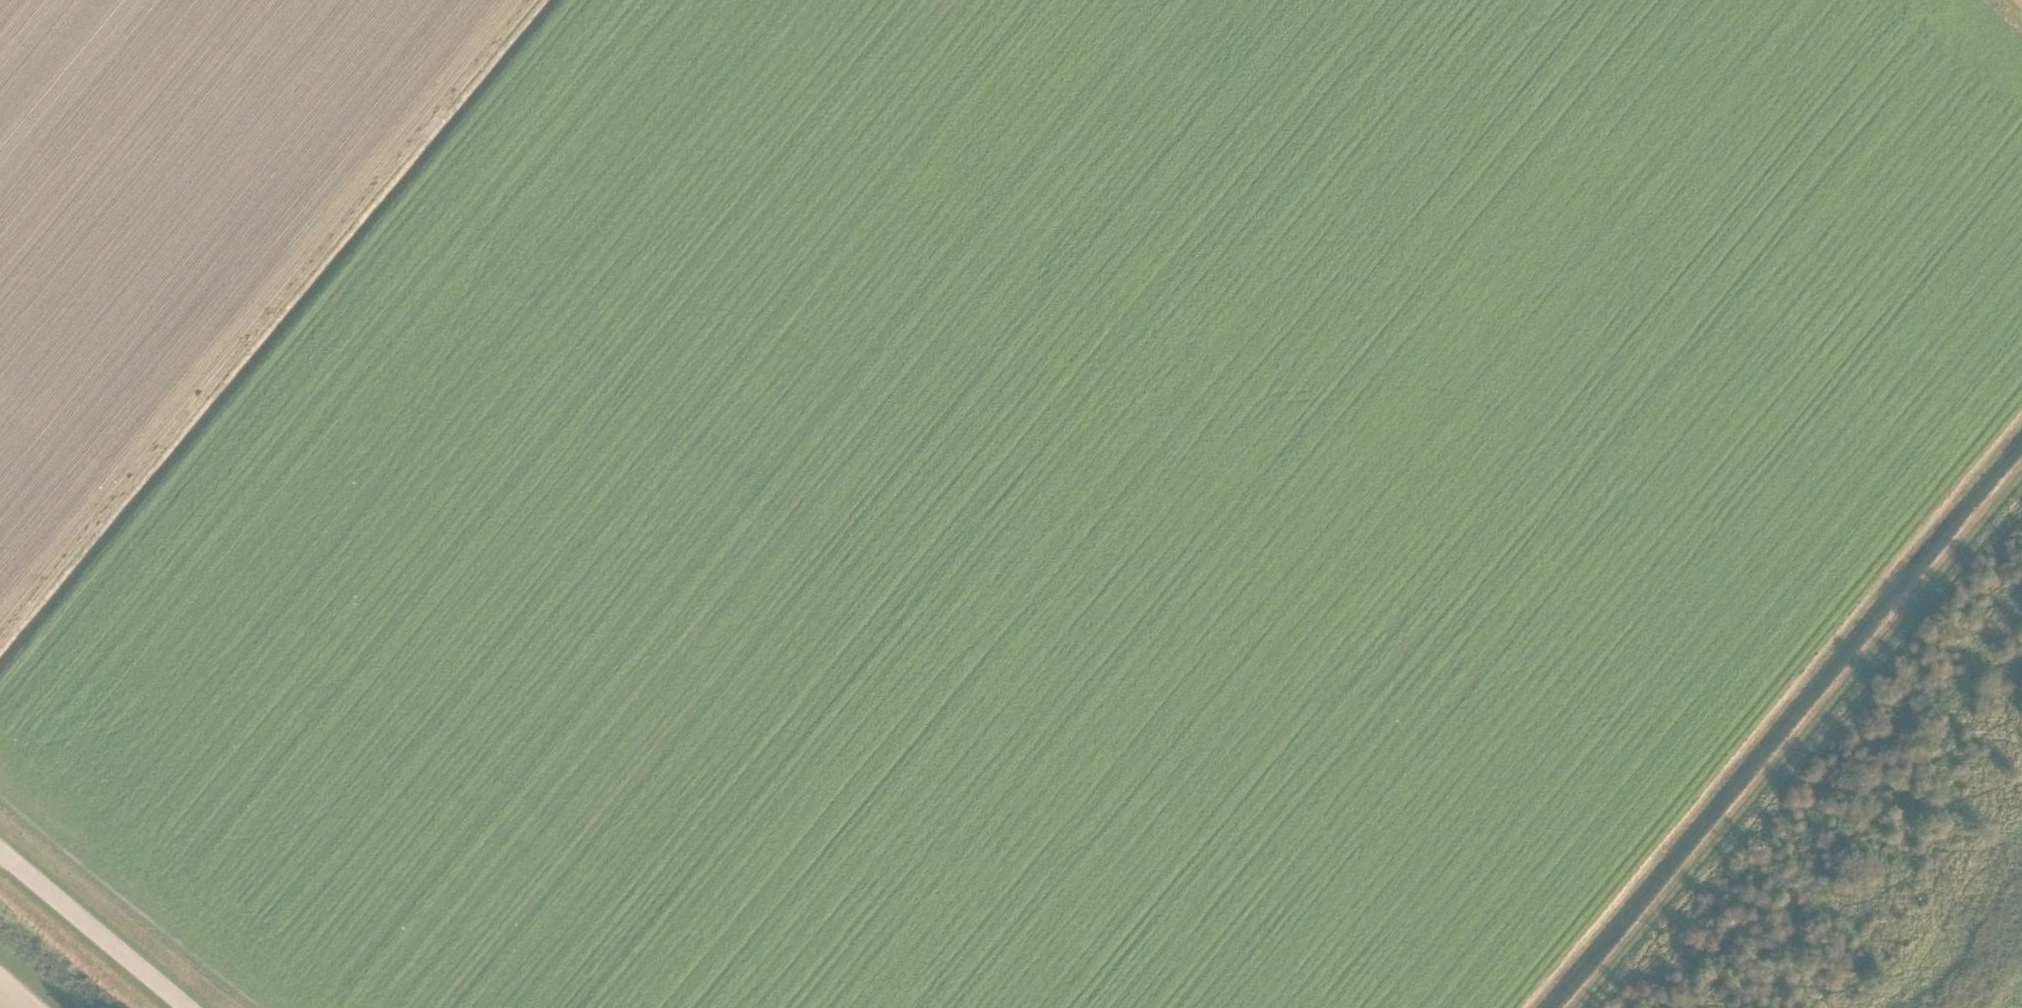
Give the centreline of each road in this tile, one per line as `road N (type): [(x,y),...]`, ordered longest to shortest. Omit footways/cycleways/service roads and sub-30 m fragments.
road 1 (track): [(2021,462),(1563,1007)]
road 2 (unclassified): [(190,1007),(0,850)]

